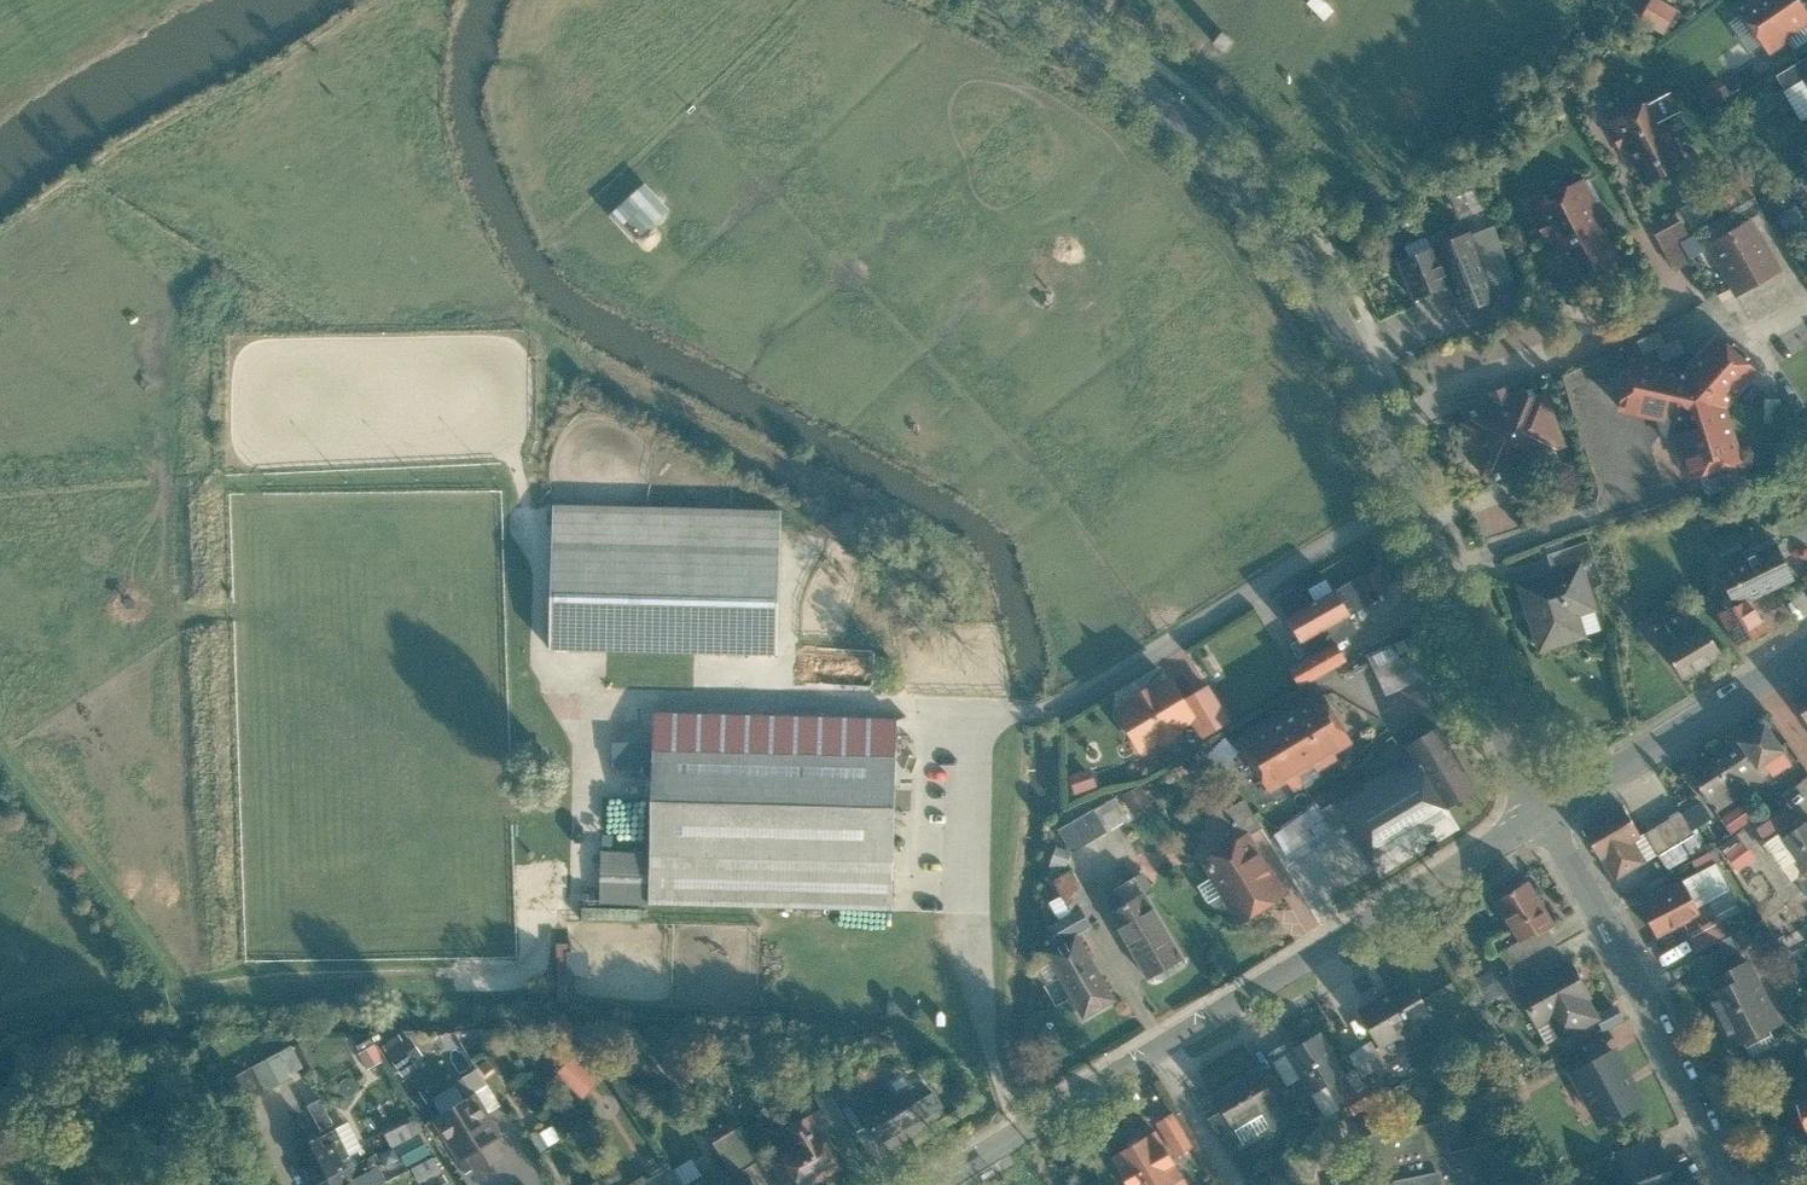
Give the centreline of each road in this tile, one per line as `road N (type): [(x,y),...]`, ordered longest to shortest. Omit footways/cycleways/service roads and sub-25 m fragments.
road 1 (track): [(0,747),(185,988),(339,972),(537,969),(540,924),(580,898),(585,702),(920,711)]
road 2 (tertiary): [(1546,812),(1353,354),(1288,238),(1216,153),(1141,88),(995,0)]
road 3 (tertiary): [(1546,812),(920,1184)]
road 4 (unclassified): [(1546,812),(1658,1016),(1732,1184)]
road 5 (tertiary): [(1759,684),(1546,812)]

